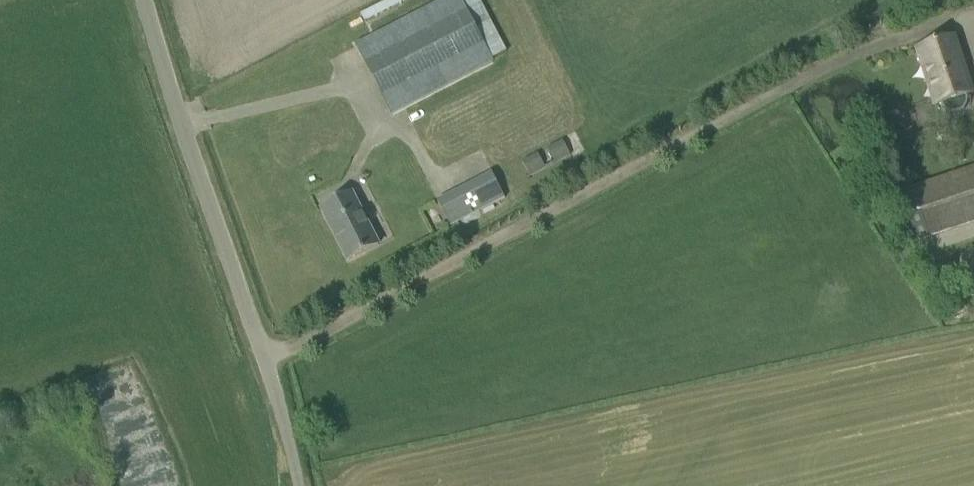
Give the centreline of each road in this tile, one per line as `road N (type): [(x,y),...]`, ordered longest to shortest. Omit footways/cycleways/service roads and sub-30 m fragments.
road 1 (unclassified): [(300,485),(267,350),(142,0)]

